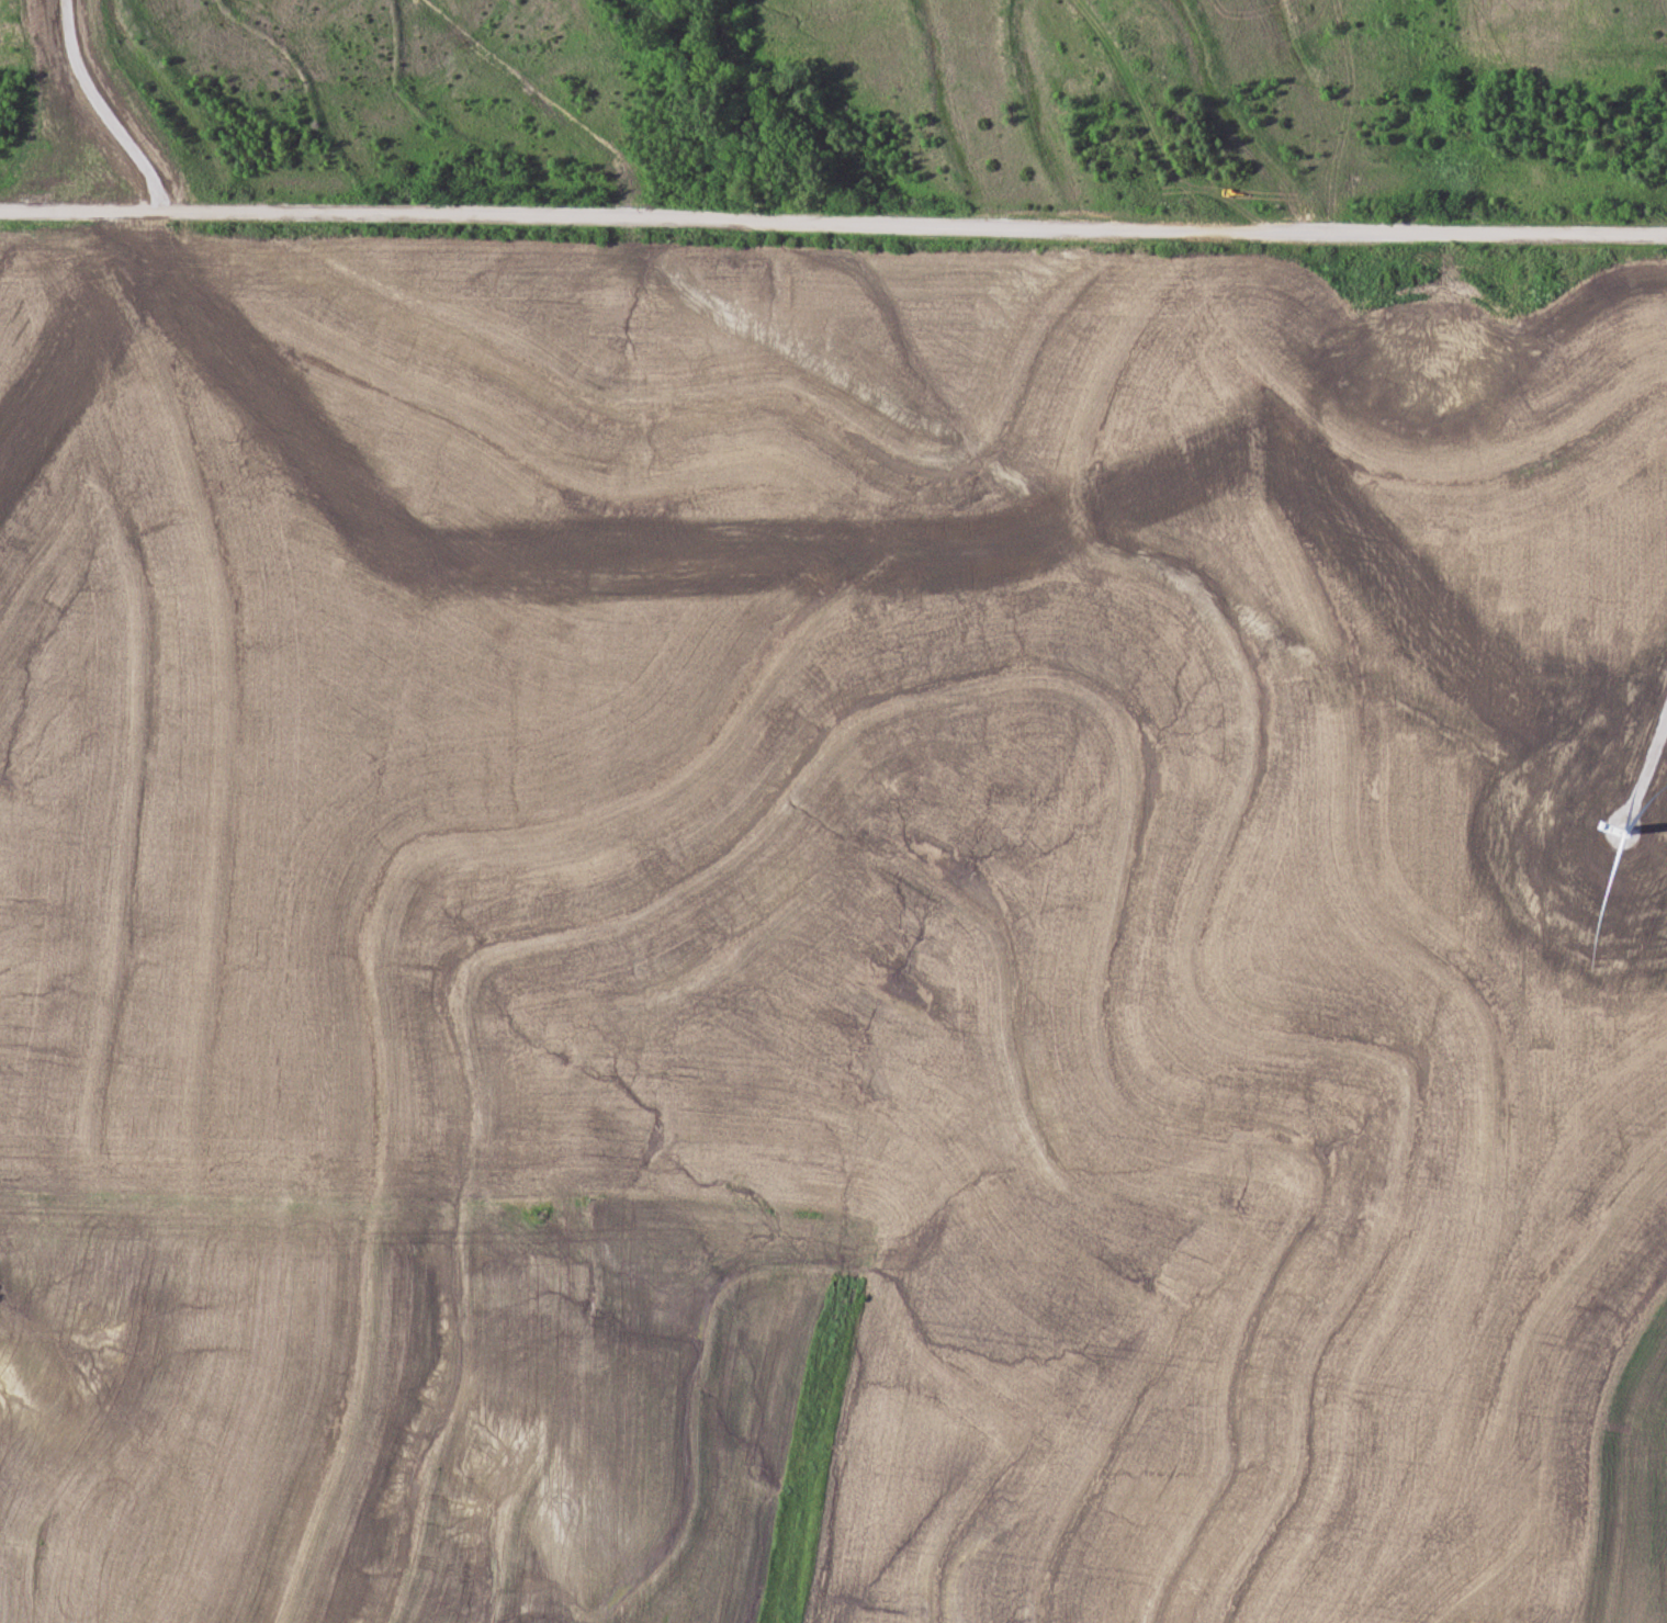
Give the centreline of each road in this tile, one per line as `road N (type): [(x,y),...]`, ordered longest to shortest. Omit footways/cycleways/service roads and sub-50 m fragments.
road 1 (residential): [(1666,227),(0,212)]

